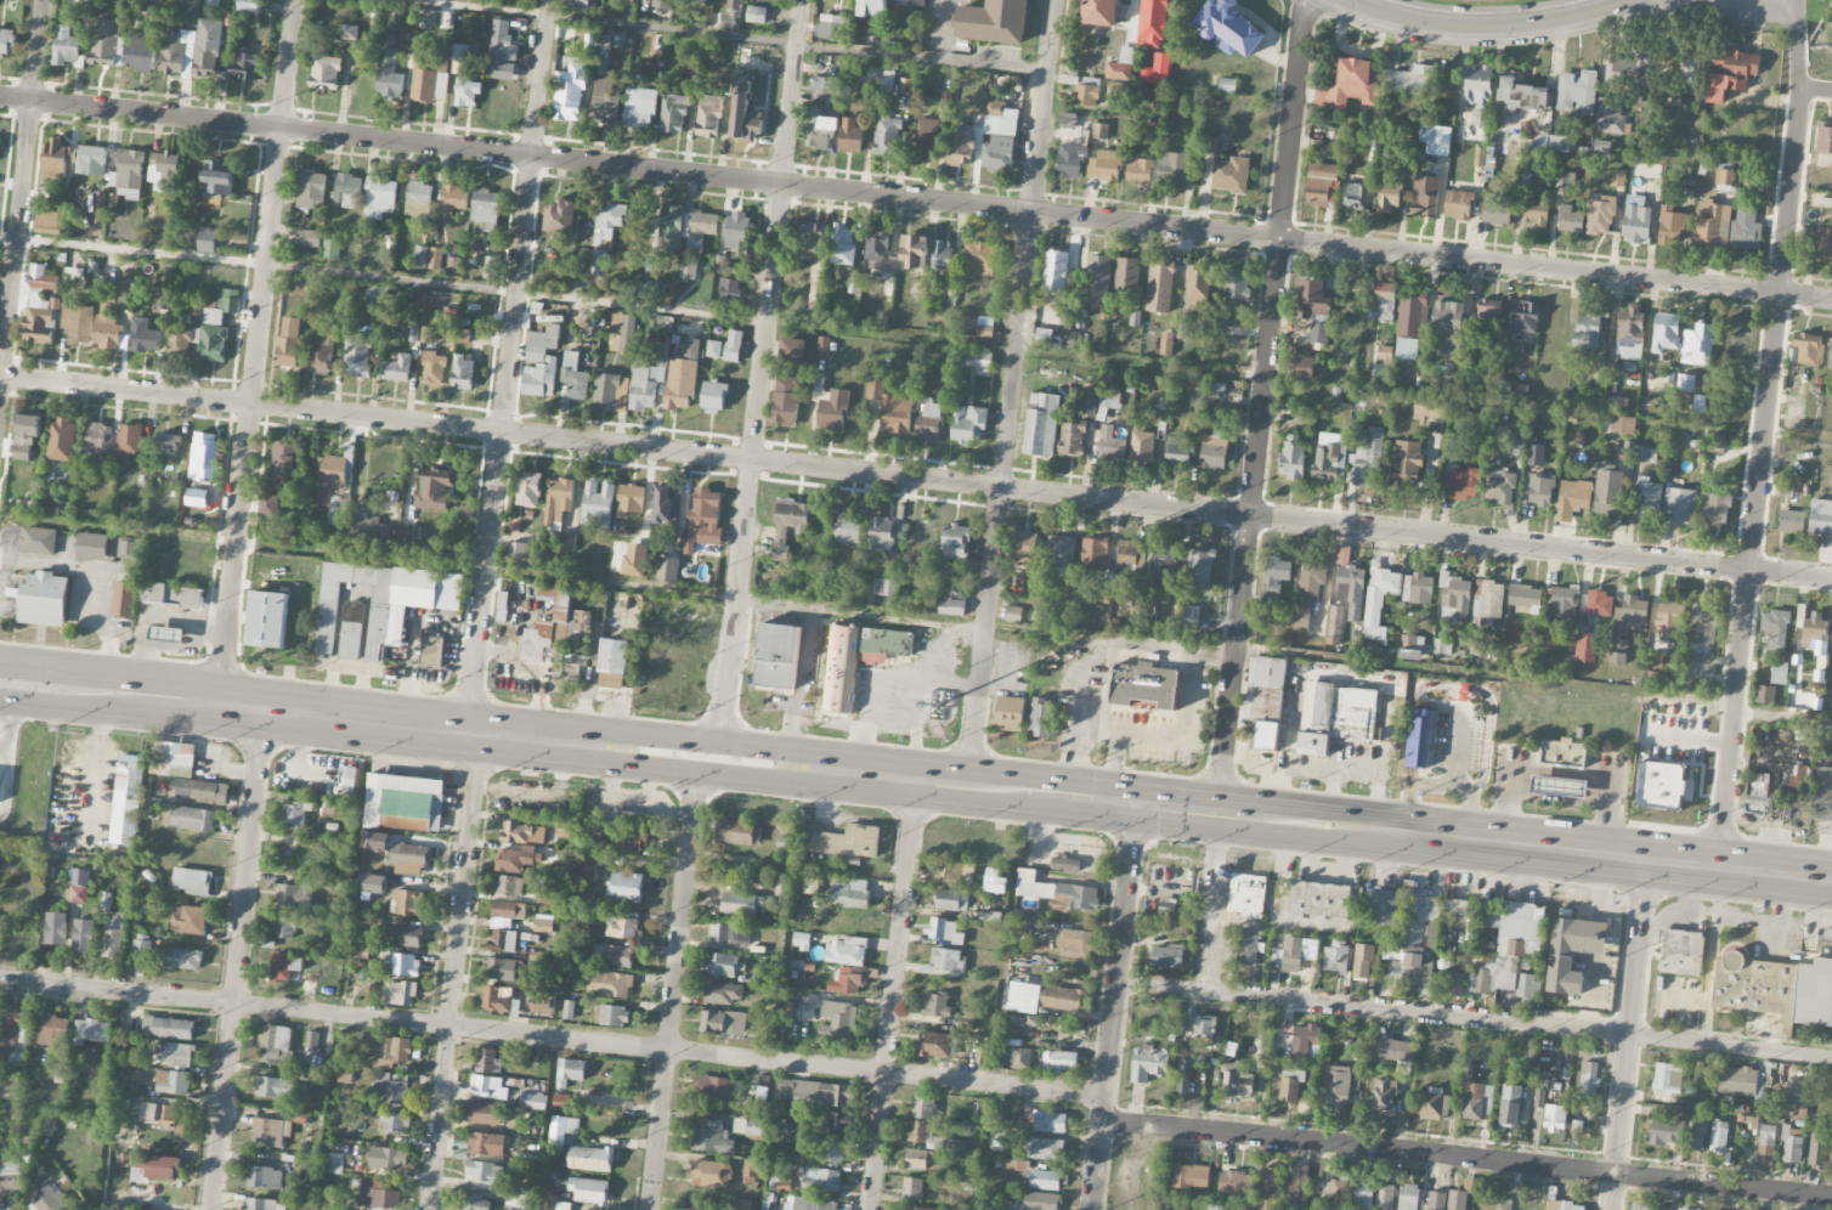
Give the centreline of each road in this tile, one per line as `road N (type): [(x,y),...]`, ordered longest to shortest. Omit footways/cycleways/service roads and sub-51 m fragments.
road 1 (residential): [(1831,580),(0,379)]
road 2 (residential): [(1831,300),(0,99)]
road 3 (primary): [(262,712),(1831,883)]
road 4 (residential): [(1104,1097),(0,978)]
road 5 (residential): [(1720,871),(1798,86),(1798,29),(1786,0)]
road 6 (residential): [(1218,816),(1302,16),(1311,0)]
road 7 (residential): [(968,788),(1055,0)]
road 8 (residential): [(723,762),(803,0)]
road 9 (residential): [(463,734),(548,0)]
road 10 (residential): [(1831,1197),(1102,1123)]
road 11 (residential): [(1831,1058),(1118,983)]
road 12 (residential): [(225,688),(296,0)]
road 13 (residential): [(211,1209),(262,712)]
road 14 (residential): [(430,1209),(477,735)]
road 15 (residential): [(649,1209),(692,759)]
road 16 (residential): [(870,1209),(915,782)]
road 17 (residential): [(0,402),(43,0)]
road 18 (residential): [(1093,1209),(1136,807)]
road 19 (residential): [(1612,1209),(1646,863)]
road 20 (tertiary): [(1631,0),(1502,28),(1427,24),(1346,0)]
road 21 (primary): [(262,712),(225,688),(0,661)]
road 22 (primary): [(0,701),(208,722),(262,712)]

